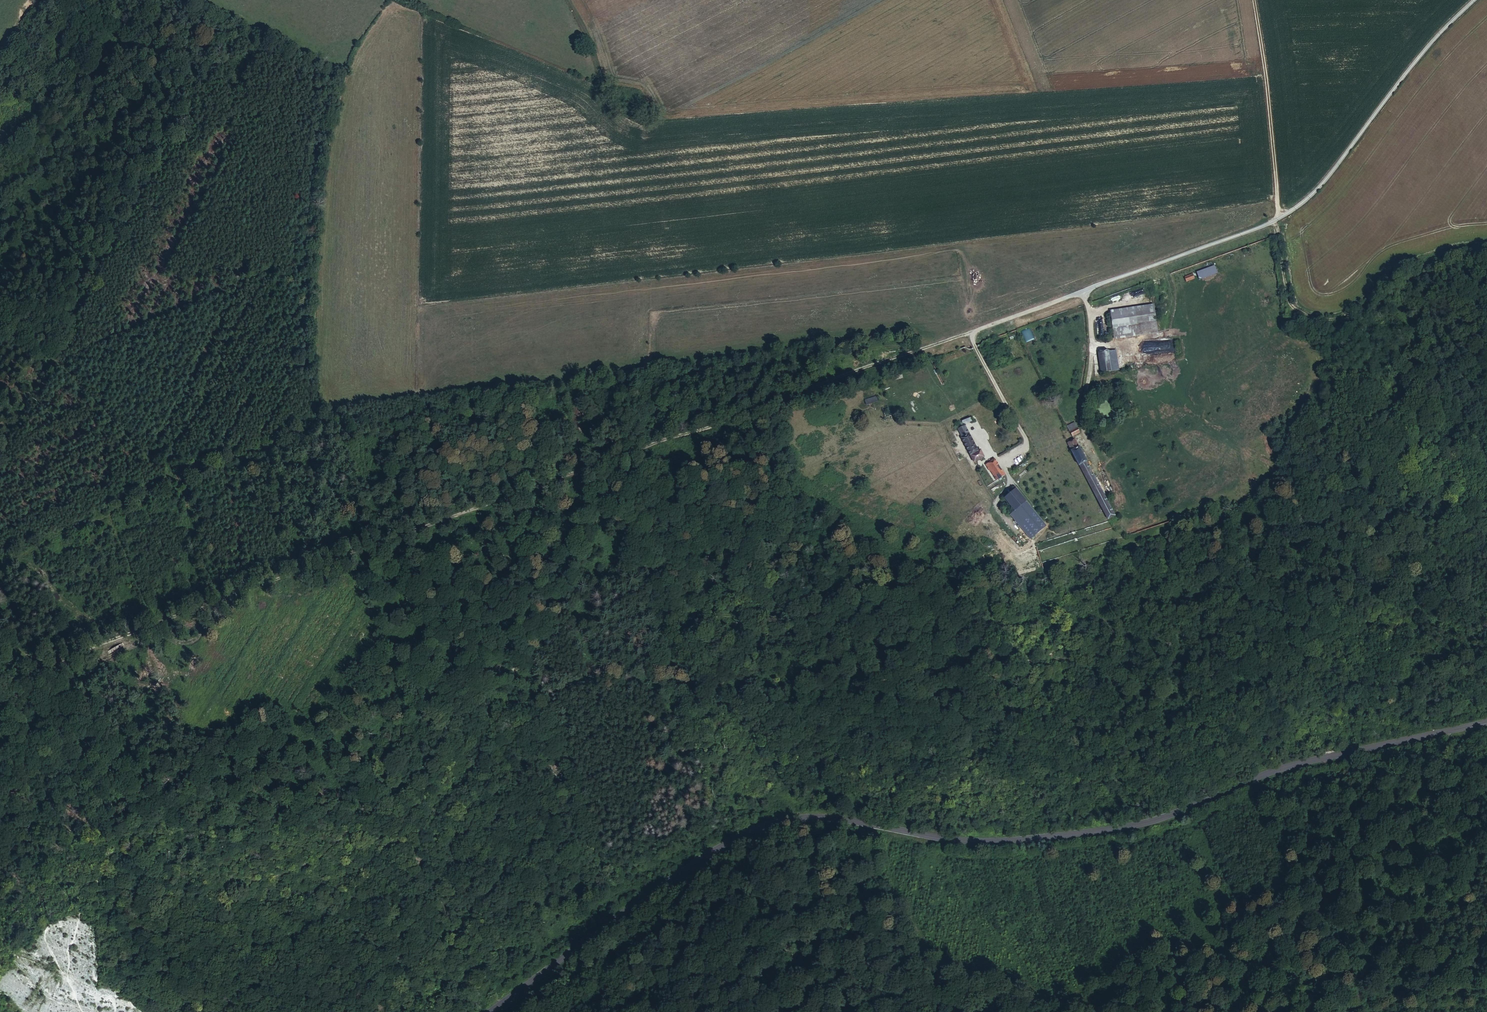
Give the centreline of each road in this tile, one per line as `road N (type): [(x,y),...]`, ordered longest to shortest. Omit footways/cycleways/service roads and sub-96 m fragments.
road 1 (track): [(1362,476),(1369,507),(1365,586),(1342,604),(1281,600),(1239,584),(1184,584),(1117,607),(985,674),(950,667),(936,654),(817,609),(660,605),(619,685),(599,702),(500,748),(360,863),(326,875),(90,897),(63,887),(28,834),(0,811)]
road 2 (track): [(1072,296),(586,465),(213,613),(45,658)]
road 3 (tertiary): [(489,1011),(691,864),(782,812),(957,841),(1101,830),(1170,816),(1300,763),(1486,722)]
road 4 (track): [(183,0),(323,79),(304,255),(305,347),(320,401),(357,421),(779,358),(818,362),(842,380)]
road 5 (track): [(569,391),(594,515),(543,640),(351,831),(280,882)]
road 6 (unclassified): [(1477,0),(1302,206),(1251,233),(1072,296)]
road 7 (track): [(0,460),(233,30)]
road 8 (track): [(0,210),(40,179),(77,120),(95,58),(89,0)]
road 9 (track): [(1281,219),(1254,0)]

